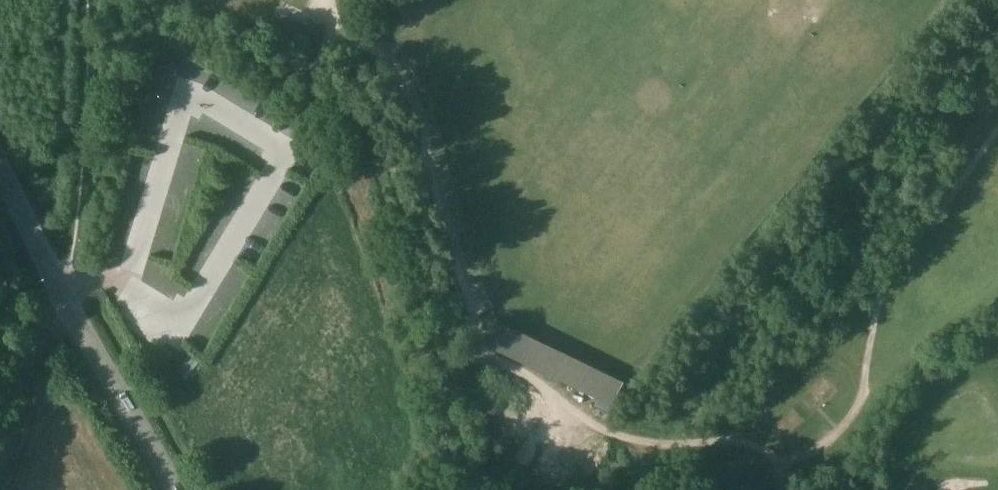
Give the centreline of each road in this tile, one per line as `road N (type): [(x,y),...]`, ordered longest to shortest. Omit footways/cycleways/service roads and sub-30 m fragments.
road 1 (unclassified): [(178,489),(57,286),(0,168)]

